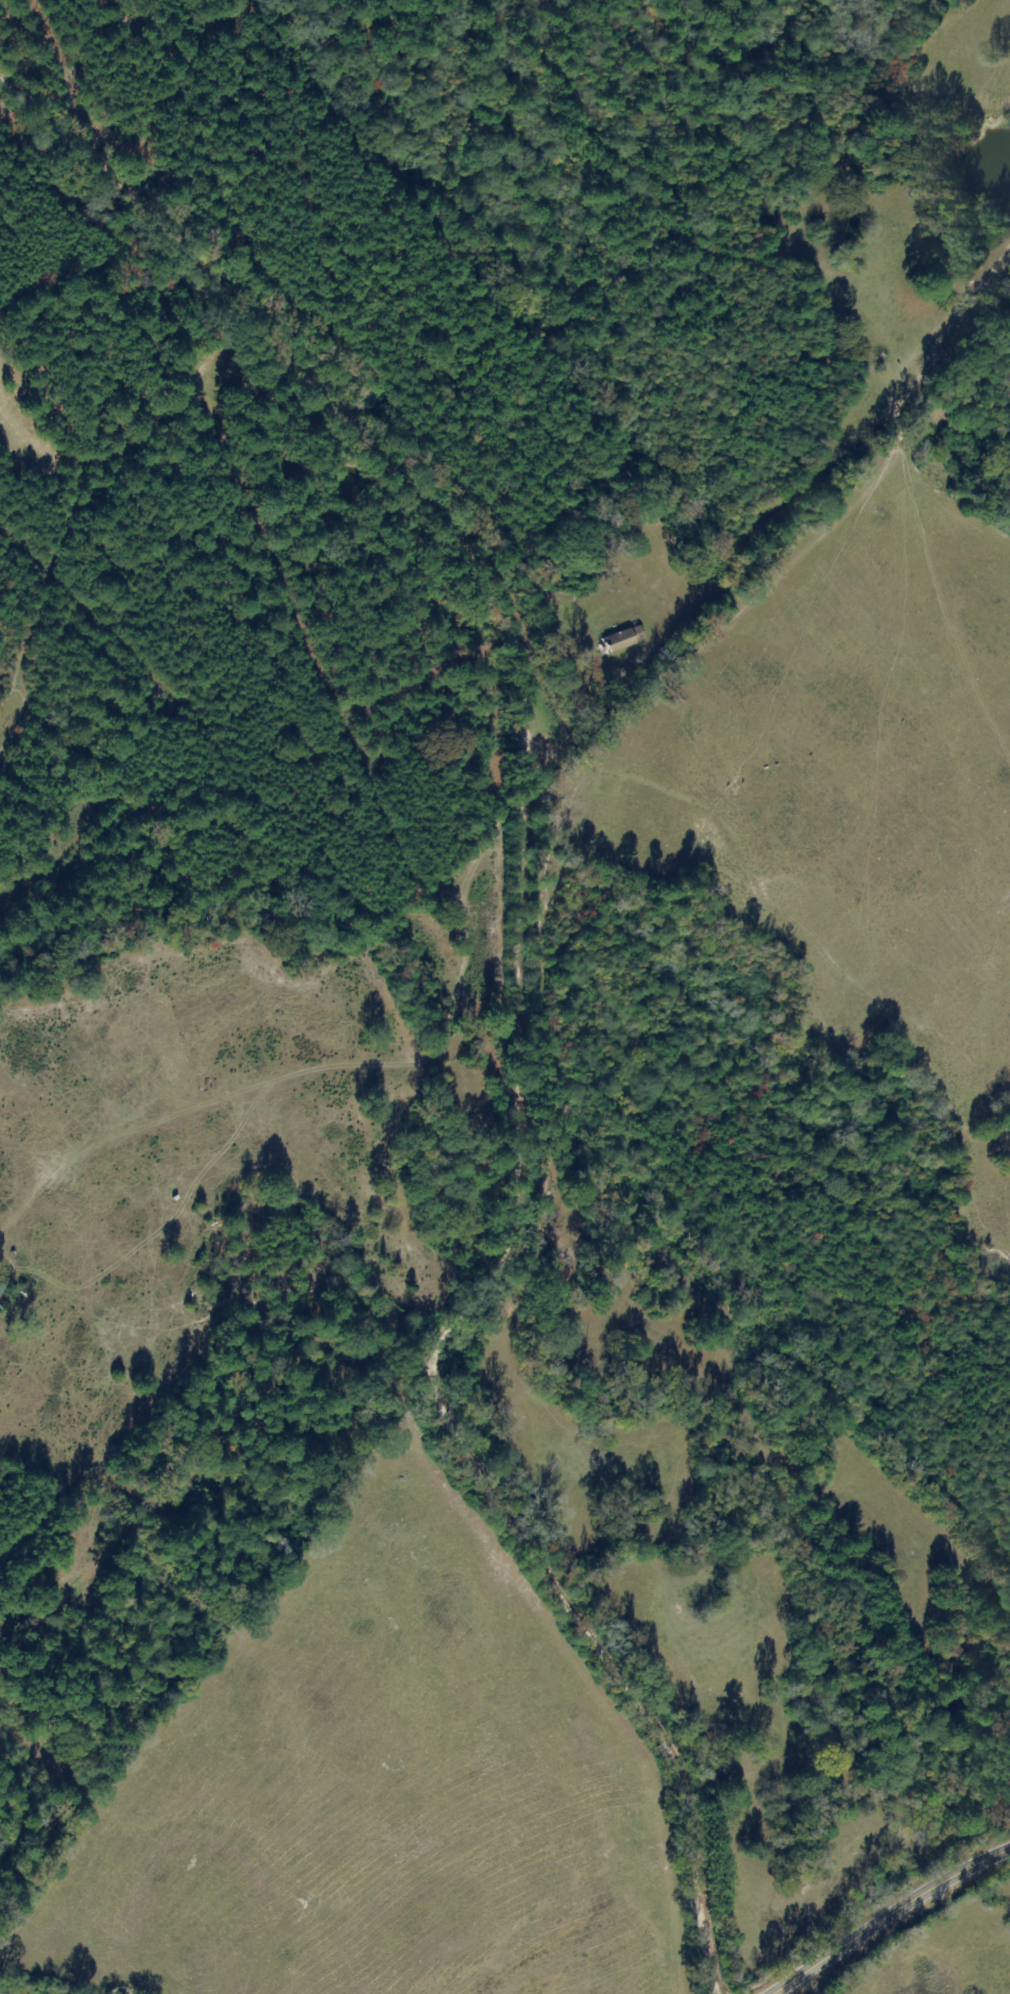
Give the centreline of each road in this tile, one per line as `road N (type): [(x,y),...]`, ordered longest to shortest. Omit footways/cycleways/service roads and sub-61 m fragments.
road 1 (residential): [(706,1993),(680,1941),(621,1706),(472,1492),(437,1412),(437,1332),(516,1158),(511,779),(456,540),(0,113)]
road 2 (secondary): [(1009,1851),(910,1904),(778,1993)]

